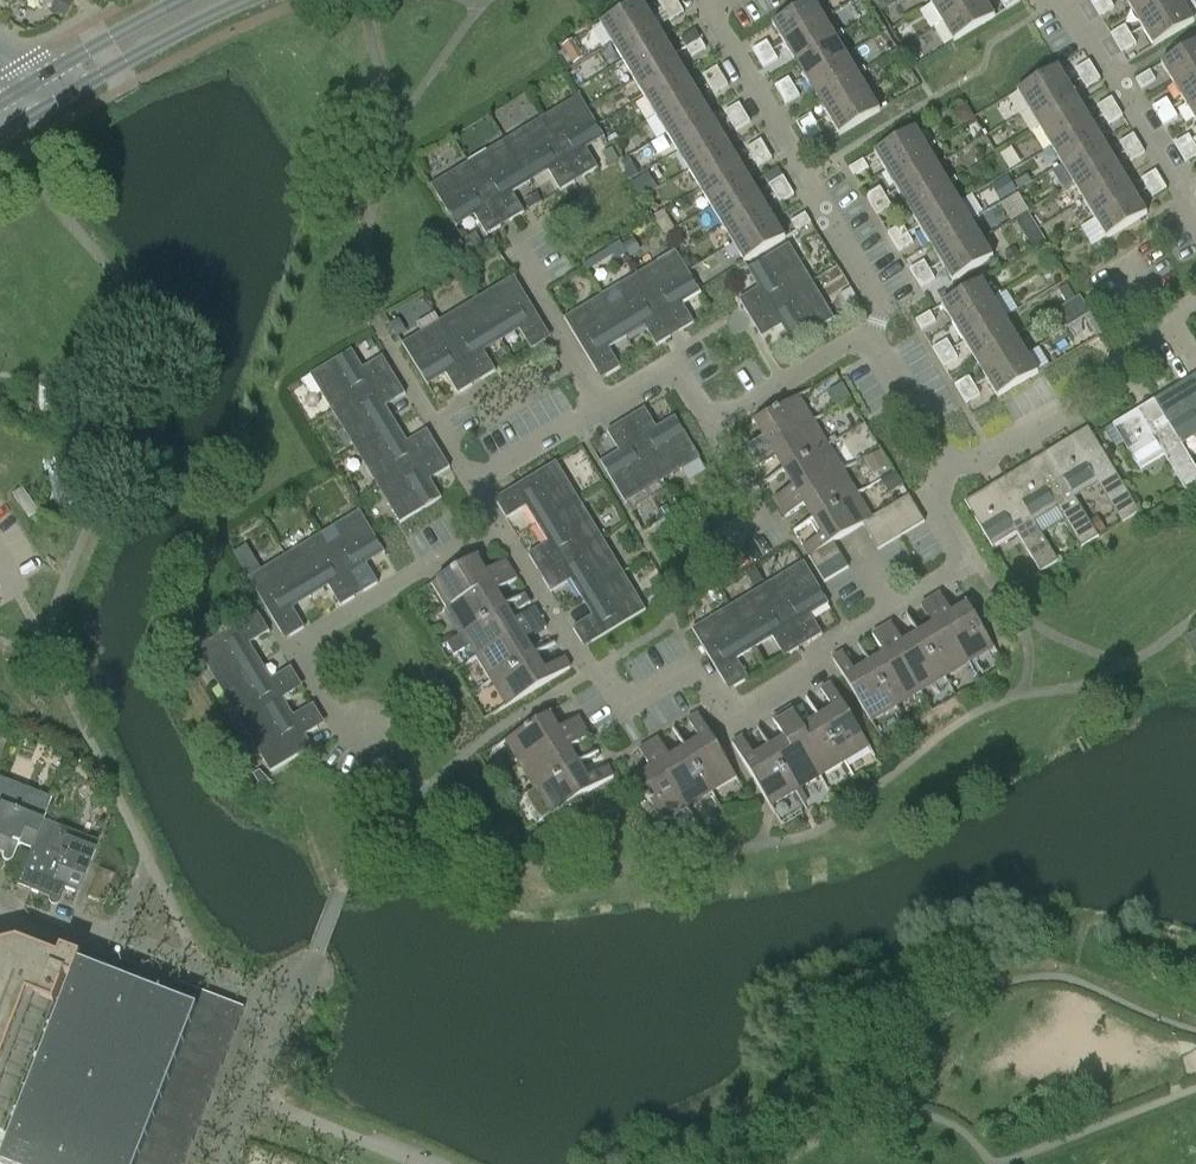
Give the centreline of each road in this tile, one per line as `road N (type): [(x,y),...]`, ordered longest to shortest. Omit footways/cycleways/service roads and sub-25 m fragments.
road 1 (residential): [(496,523),(589,674),(635,696),(696,670),(732,706),(758,700),(850,619),(956,562),(955,525),(935,477)]
road 2 (residential): [(870,325),(863,278),(707,7),(710,0)]
road 3 (residential): [(365,735),(329,706),(305,662),(310,637),(496,523)]
road 4 (residential): [(602,407),(677,369),(710,411),(870,325)]
road 5 (residential): [(935,477),(1111,371),(1140,333),(1195,299)]
road 6 (residential): [(1195,219),(1065,0)]
road 7 (tertiary): [(28,103),(211,0)]
road 8 (residential): [(602,407),(514,247)]
road 9 (residential): [(935,477),(925,430),(870,325)]
road 10 (residential): [(469,476),(602,407)]

